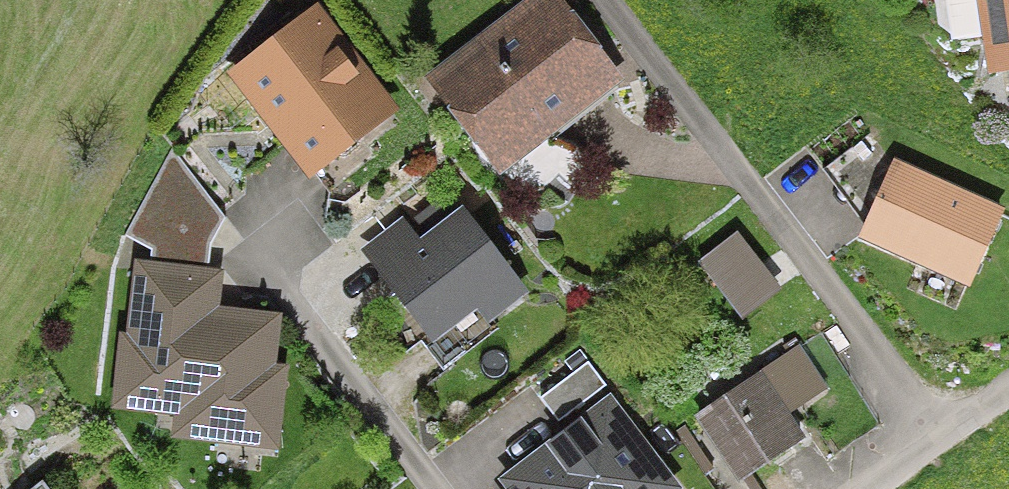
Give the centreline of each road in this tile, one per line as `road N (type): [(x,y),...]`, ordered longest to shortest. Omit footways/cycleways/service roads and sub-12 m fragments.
road 1 (residential): [(605,0),(940,438)]
road 2 (residential): [(431,488),(256,266)]

